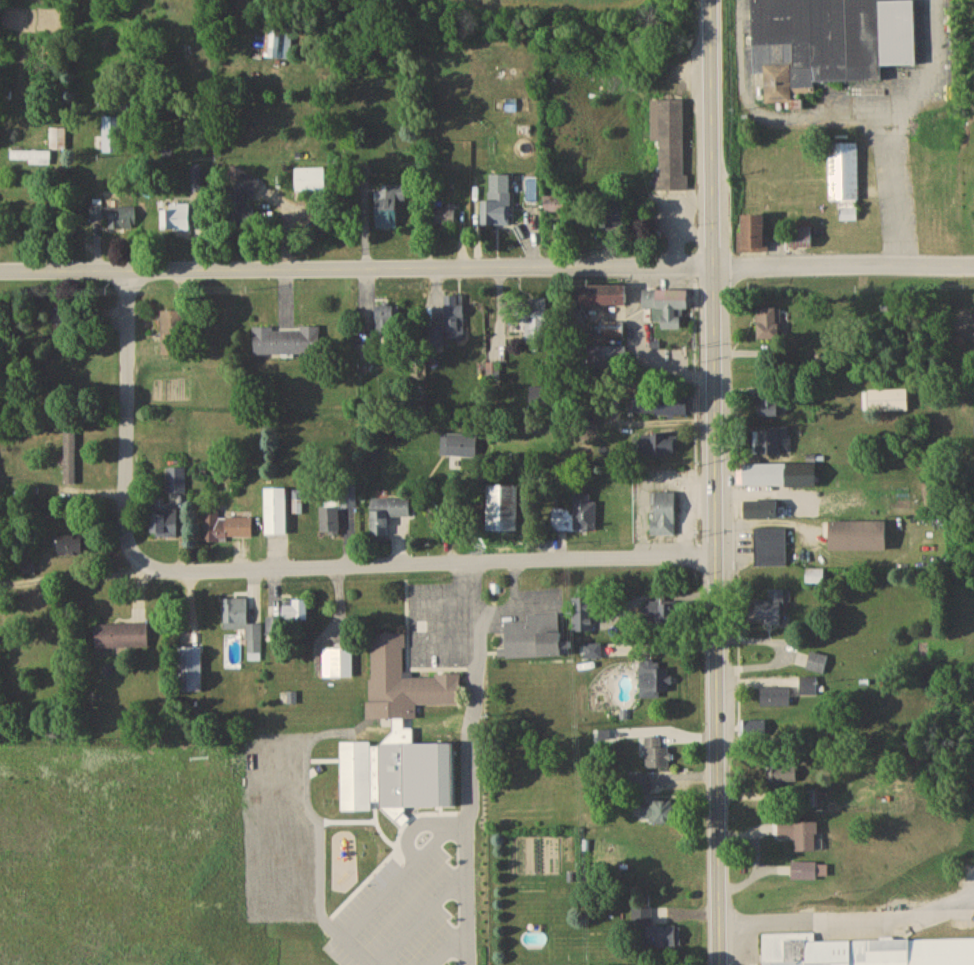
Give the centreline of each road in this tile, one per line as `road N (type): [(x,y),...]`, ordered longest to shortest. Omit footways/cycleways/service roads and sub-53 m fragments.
road 1 (residential): [(973,262),(0,273)]
road 2 (tertiary): [(721,964),(712,0)]
road 3 (residential): [(716,553),(179,572),(129,554),(41,576)]
road 4 (residential): [(129,554),(127,272)]

